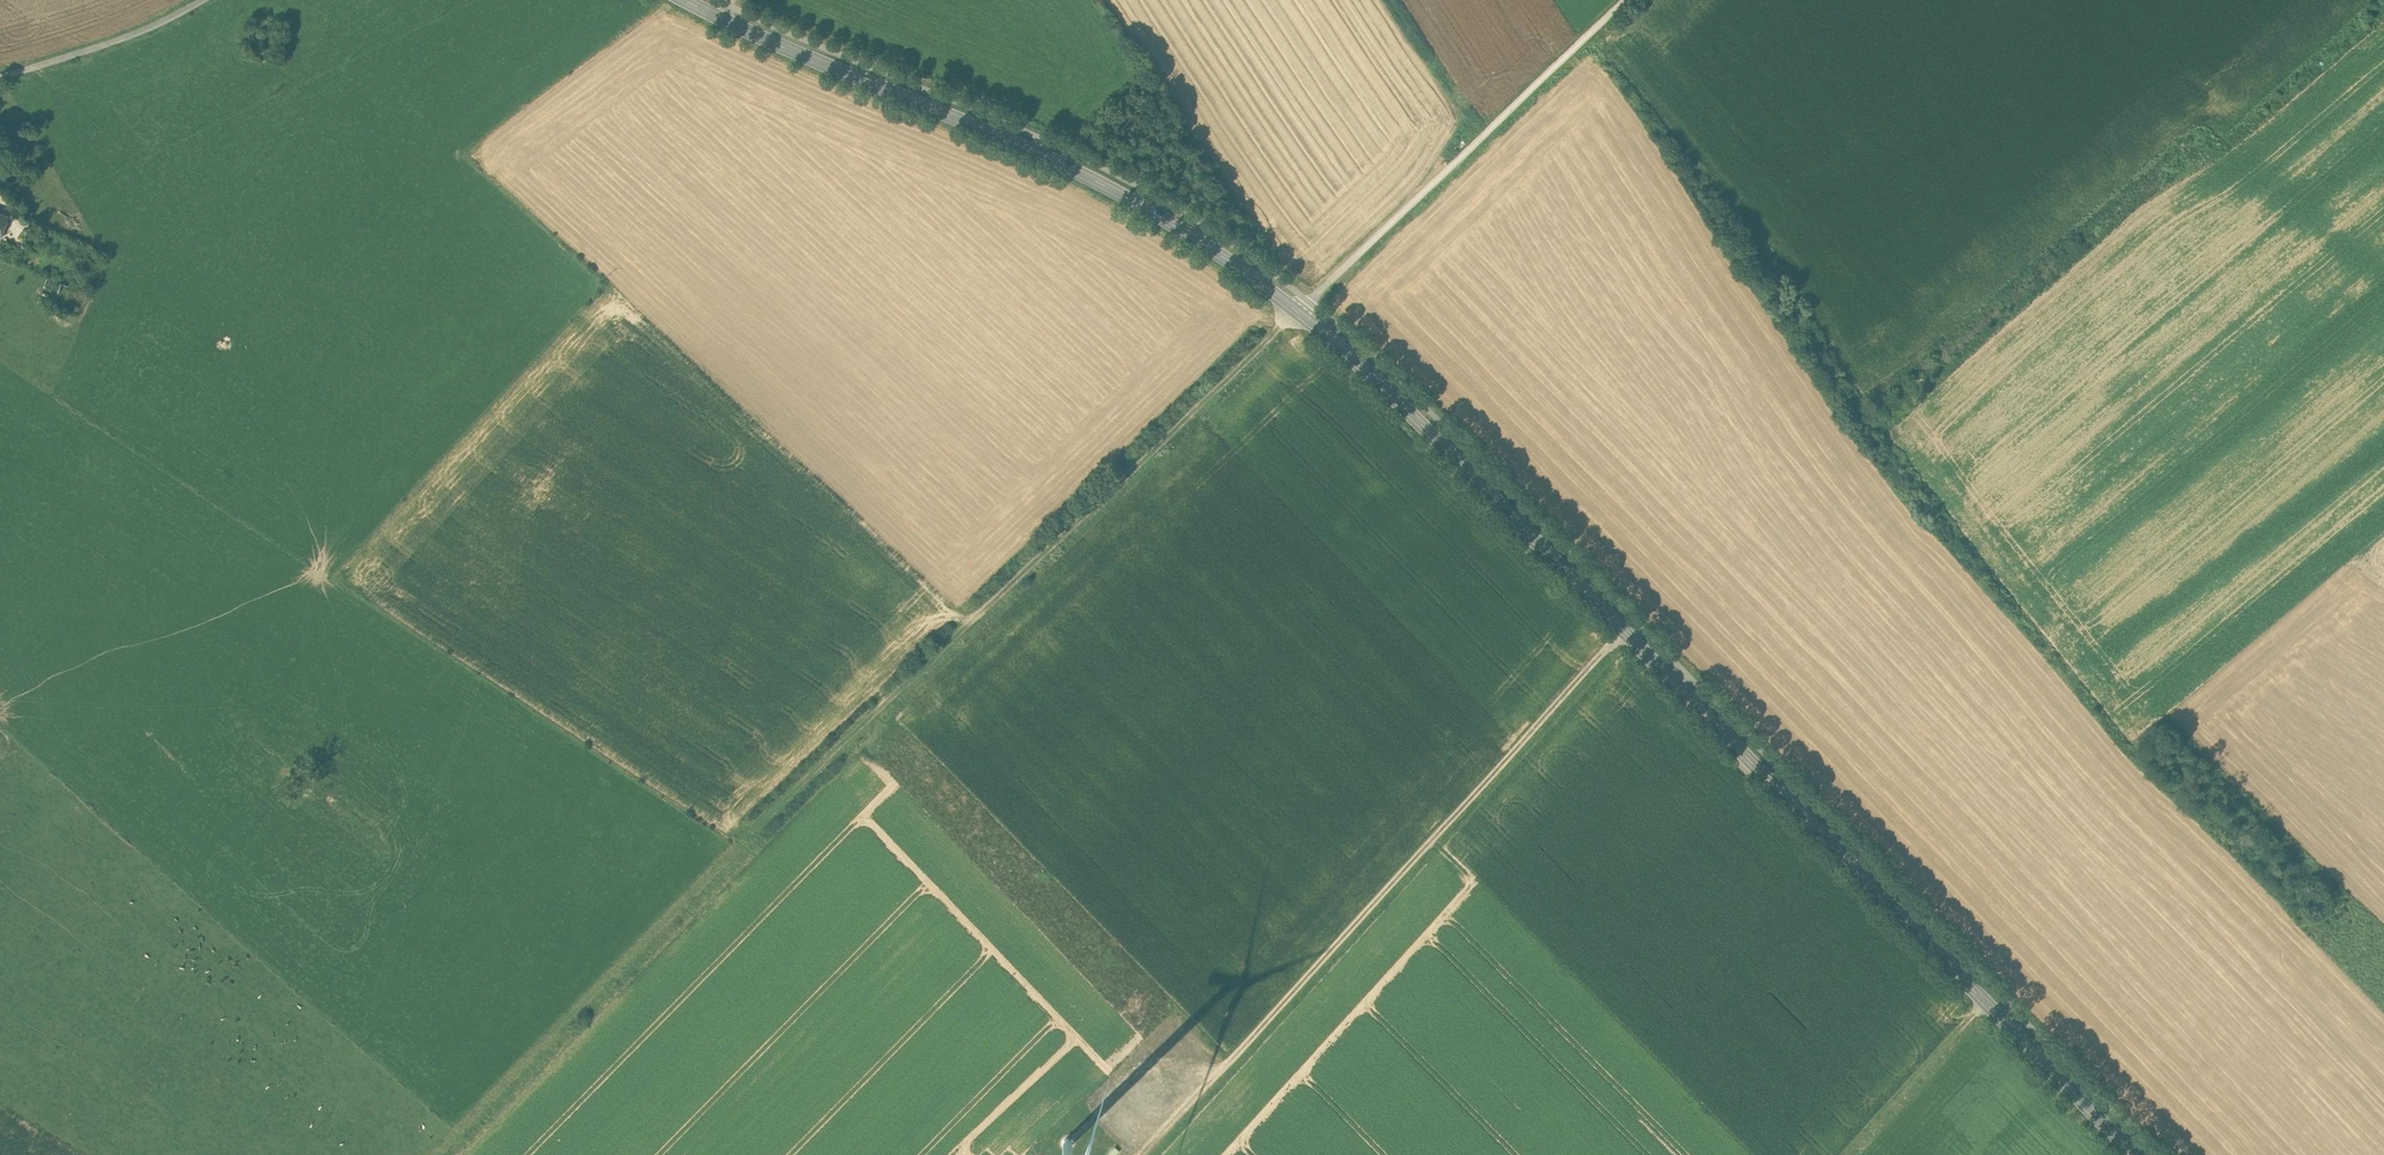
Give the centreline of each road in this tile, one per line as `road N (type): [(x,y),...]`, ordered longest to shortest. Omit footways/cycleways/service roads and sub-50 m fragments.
road 1 (tertiary): [(1298,312),(1398,399),(2134,1154)]
road 2 (track): [(1624,630),(1143,1154)]
road 3 (tertiary): [(685,0),(1064,164),(1146,208),(1298,312)]
road 4 (unclassified): [(1624,0),(1298,312)]
road 5 (unclassified): [(205,0),(138,36),(0,79)]
road 6 (track): [(1986,1003),(1846,1154)]

